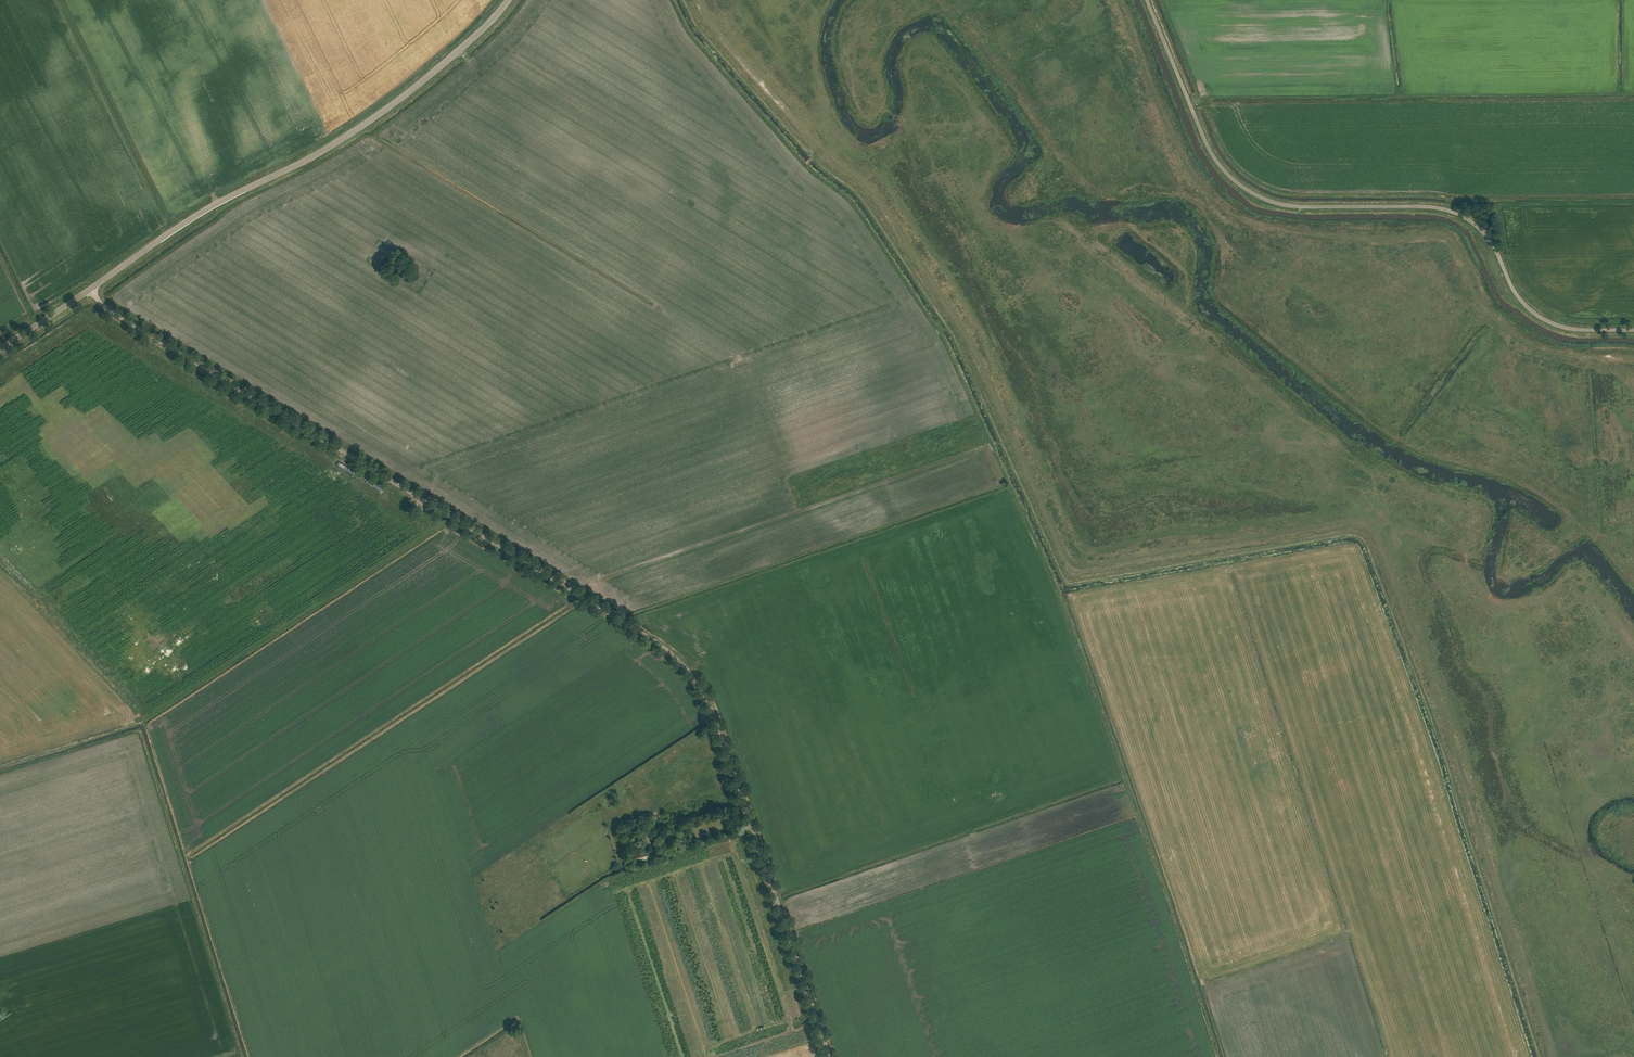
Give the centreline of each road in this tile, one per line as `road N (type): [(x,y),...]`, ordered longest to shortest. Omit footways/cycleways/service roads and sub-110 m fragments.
road 1 (unclassified): [(829,1056),(715,716),(677,659),(107,309),(91,289)]
road 2 (unclassified): [(1633,330),(1579,330),(1540,317),(1514,291),(1478,227),(1445,209),(1299,207),(1239,185),(1204,138),(1146,0)]
road 3 (tertiary): [(91,289),(195,215),(384,111),(507,0)]

